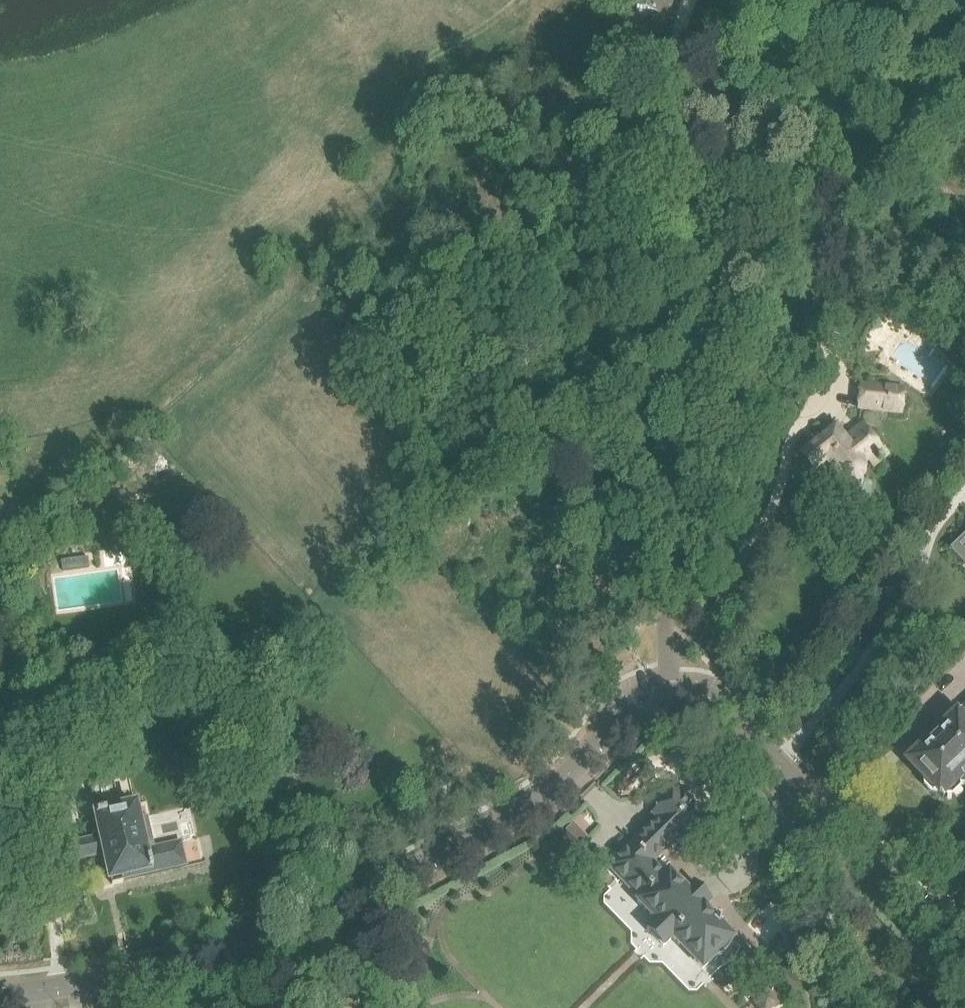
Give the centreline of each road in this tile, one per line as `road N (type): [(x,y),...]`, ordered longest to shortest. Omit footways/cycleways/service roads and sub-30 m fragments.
road 1 (residential): [(0,994),(205,957),(330,909),(528,807),(616,724),(663,699)]
road 2 (residential): [(663,699),(657,668),(662,646),(749,388),(839,222),(964,85)]
road 3 (residential): [(964,960),(713,701),(663,699)]

